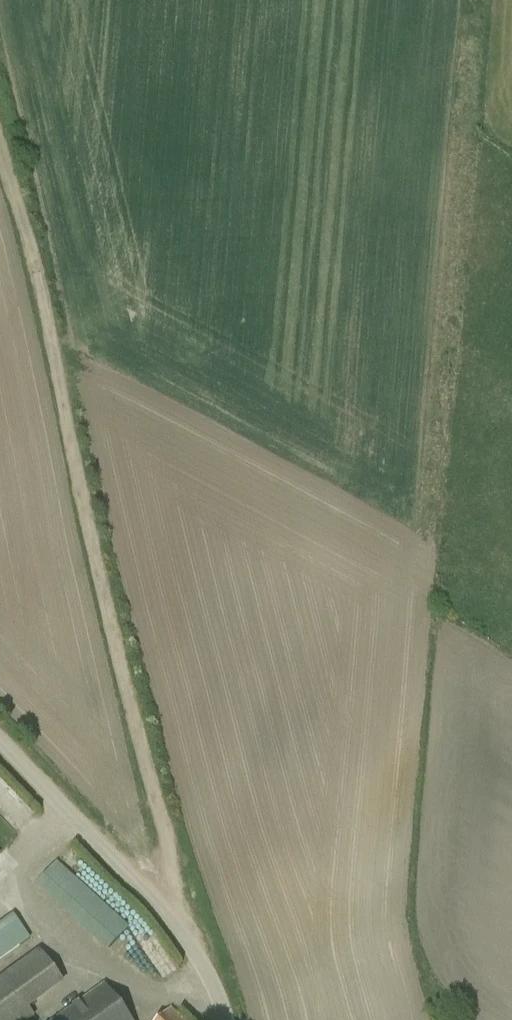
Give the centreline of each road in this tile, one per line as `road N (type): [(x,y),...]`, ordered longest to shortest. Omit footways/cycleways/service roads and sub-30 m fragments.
road 1 (track): [(0,199),(198,948)]
road 2 (unclassified): [(227,1019),(198,948),(0,742)]

